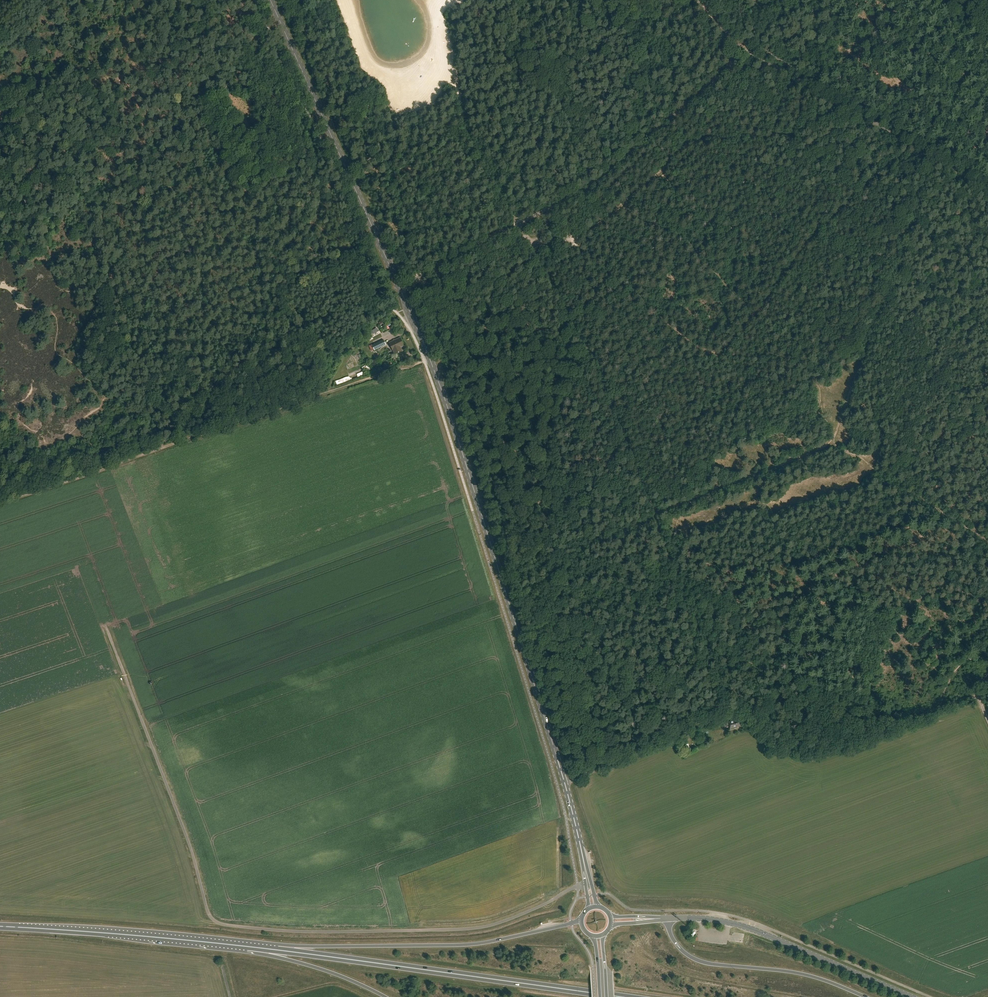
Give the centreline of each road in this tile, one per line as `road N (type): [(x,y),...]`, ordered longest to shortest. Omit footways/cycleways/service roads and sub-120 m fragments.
road 1 (unclassified): [(586,885),(465,929),(308,932),(215,921),(106,625)]
road 2 (track): [(534,249),(595,360),(710,644),(897,723)]
road 3 (primary): [(584,860),(439,381),(400,287)]
road 4 (unclassified): [(400,287),(590,186),(716,79),(734,51)]
road 5 (trunk): [(621,996),(275,949)]
road 6 (primary): [(400,287),(270,0)]
road 7 (track): [(565,783),(738,711),(751,713),(802,757),(843,744)]
road 8 (trunk): [(581,922),(458,945),(275,949)]
road 9 (track): [(831,442),(936,157)]
road 10 (track): [(574,237),(707,353),(723,350),(783,275)]
road 11 (track): [(430,358),(164,447)]
road 12 (unclassified): [(987,186),(744,49)]
road 13 (tertiary): [(911,996),(760,932),(667,918)]
road 14 (trunk): [(249,946),(0,926)]
road 15 (trunk): [(865,996),(811,976),(700,962),(678,947),(667,918)]
road 16 (track): [(583,231),(660,174),(696,214),(731,228)]
road 17 (track): [(987,541),(831,442)]
road 18 (track): [(164,447),(0,504)]
road 19 (track): [(630,208),(688,242),(754,315)]
road 20 (track): [(823,225),(867,186),(789,133)]
road 21 (trunk): [(249,946),(386,996)]
road 22 (track): [(705,141),(789,133),(842,105)]
road 23 (track): [(712,151),(741,178),(823,225)]

